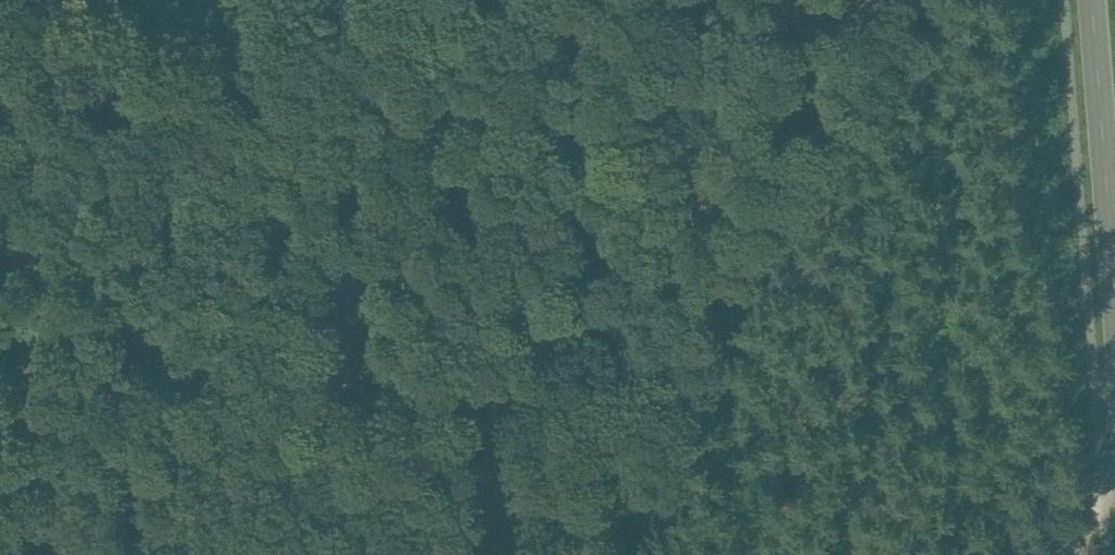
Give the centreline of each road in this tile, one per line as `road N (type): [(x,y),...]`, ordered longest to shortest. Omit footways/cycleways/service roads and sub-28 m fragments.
road 1 (track): [(354,0),(205,49),(0,139)]
road 2 (tertiary): [(1114,310),(1091,0)]
road 3 (track): [(0,20),(205,49)]

